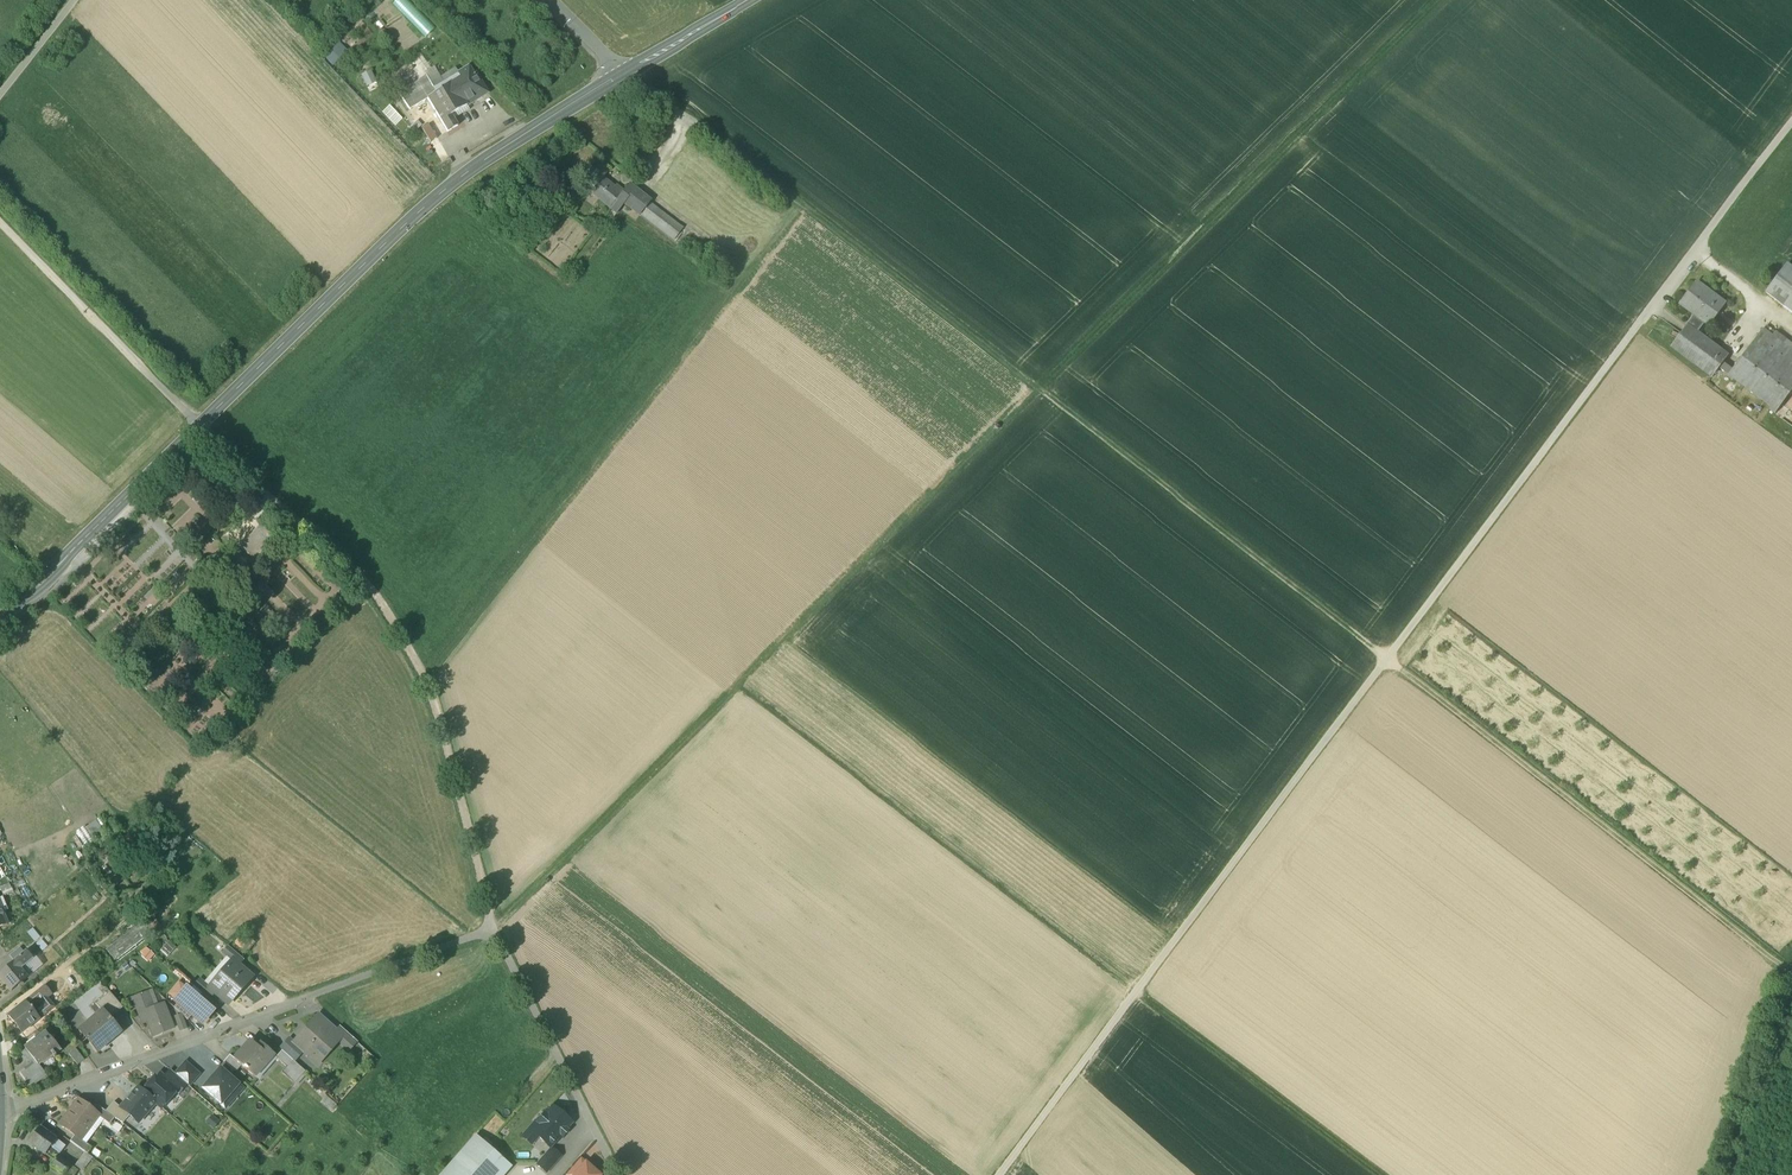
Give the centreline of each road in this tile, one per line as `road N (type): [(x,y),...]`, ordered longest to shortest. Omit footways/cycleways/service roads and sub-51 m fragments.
road 1 (track): [(702,134),(1791,975)]
road 2 (track): [(491,930),(1439,0)]
road 3 (track): [(1001,1174),(1624,346)]
road 4 (secondary): [(0,624),(405,229),(479,169),(621,80)]
road 5 (track): [(1373,1174),(738,688)]
road 6 (track): [(422,682),(802,211)]
road 7 (residential): [(0,1110),(312,999)]
road 8 (secondary): [(621,80),(763,0)]
road 9 (residential): [(0,97),(77,0)]

